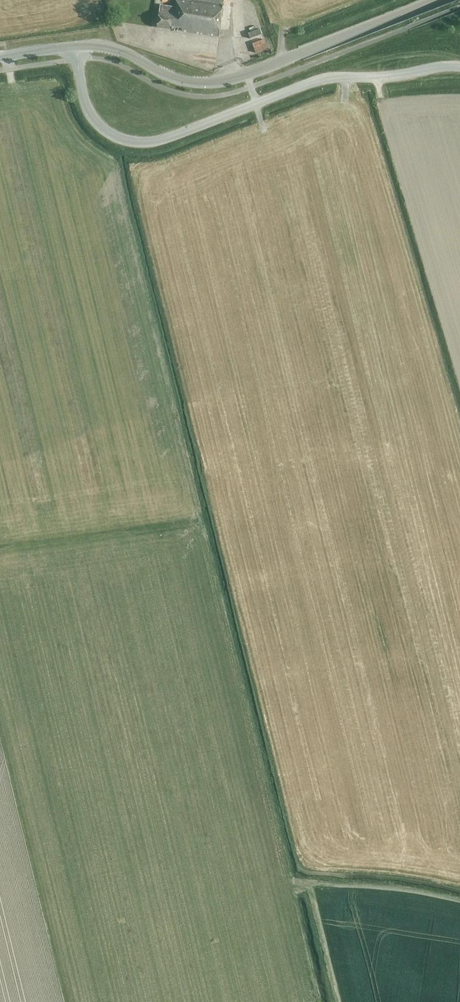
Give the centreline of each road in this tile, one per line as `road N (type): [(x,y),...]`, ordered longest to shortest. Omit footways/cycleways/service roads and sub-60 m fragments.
road 1 (unclassified): [(459,66),(321,80),(142,143),(113,136),(91,116),(77,47)]
road 2 (tertiary): [(77,47),(118,50),(176,79),(211,84),(444,0)]

